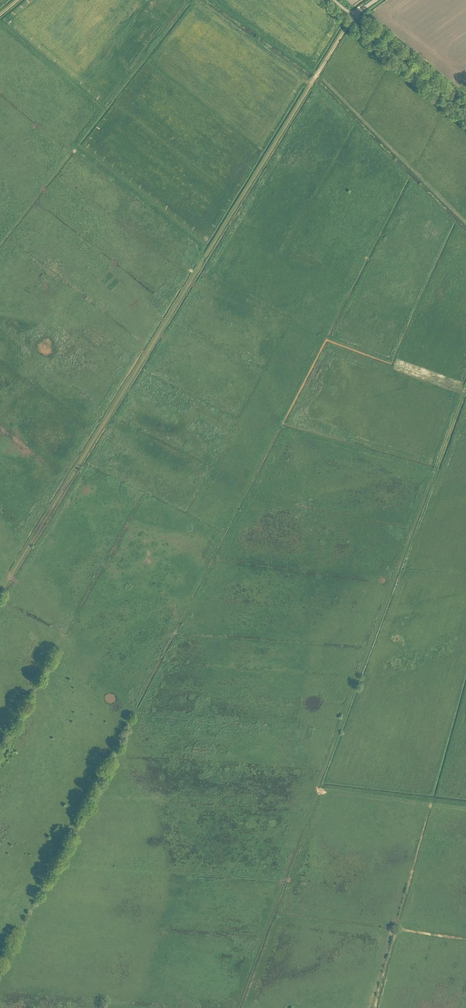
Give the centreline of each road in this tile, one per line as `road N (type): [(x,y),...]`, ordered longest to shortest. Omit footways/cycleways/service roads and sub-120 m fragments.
road 1 (track): [(354,16),(0,592)]
road 2 (track): [(236,1007),(465,386)]
road 3 (track): [(317,74),(465,223)]
road 4 (track): [(465,110),(354,16)]

